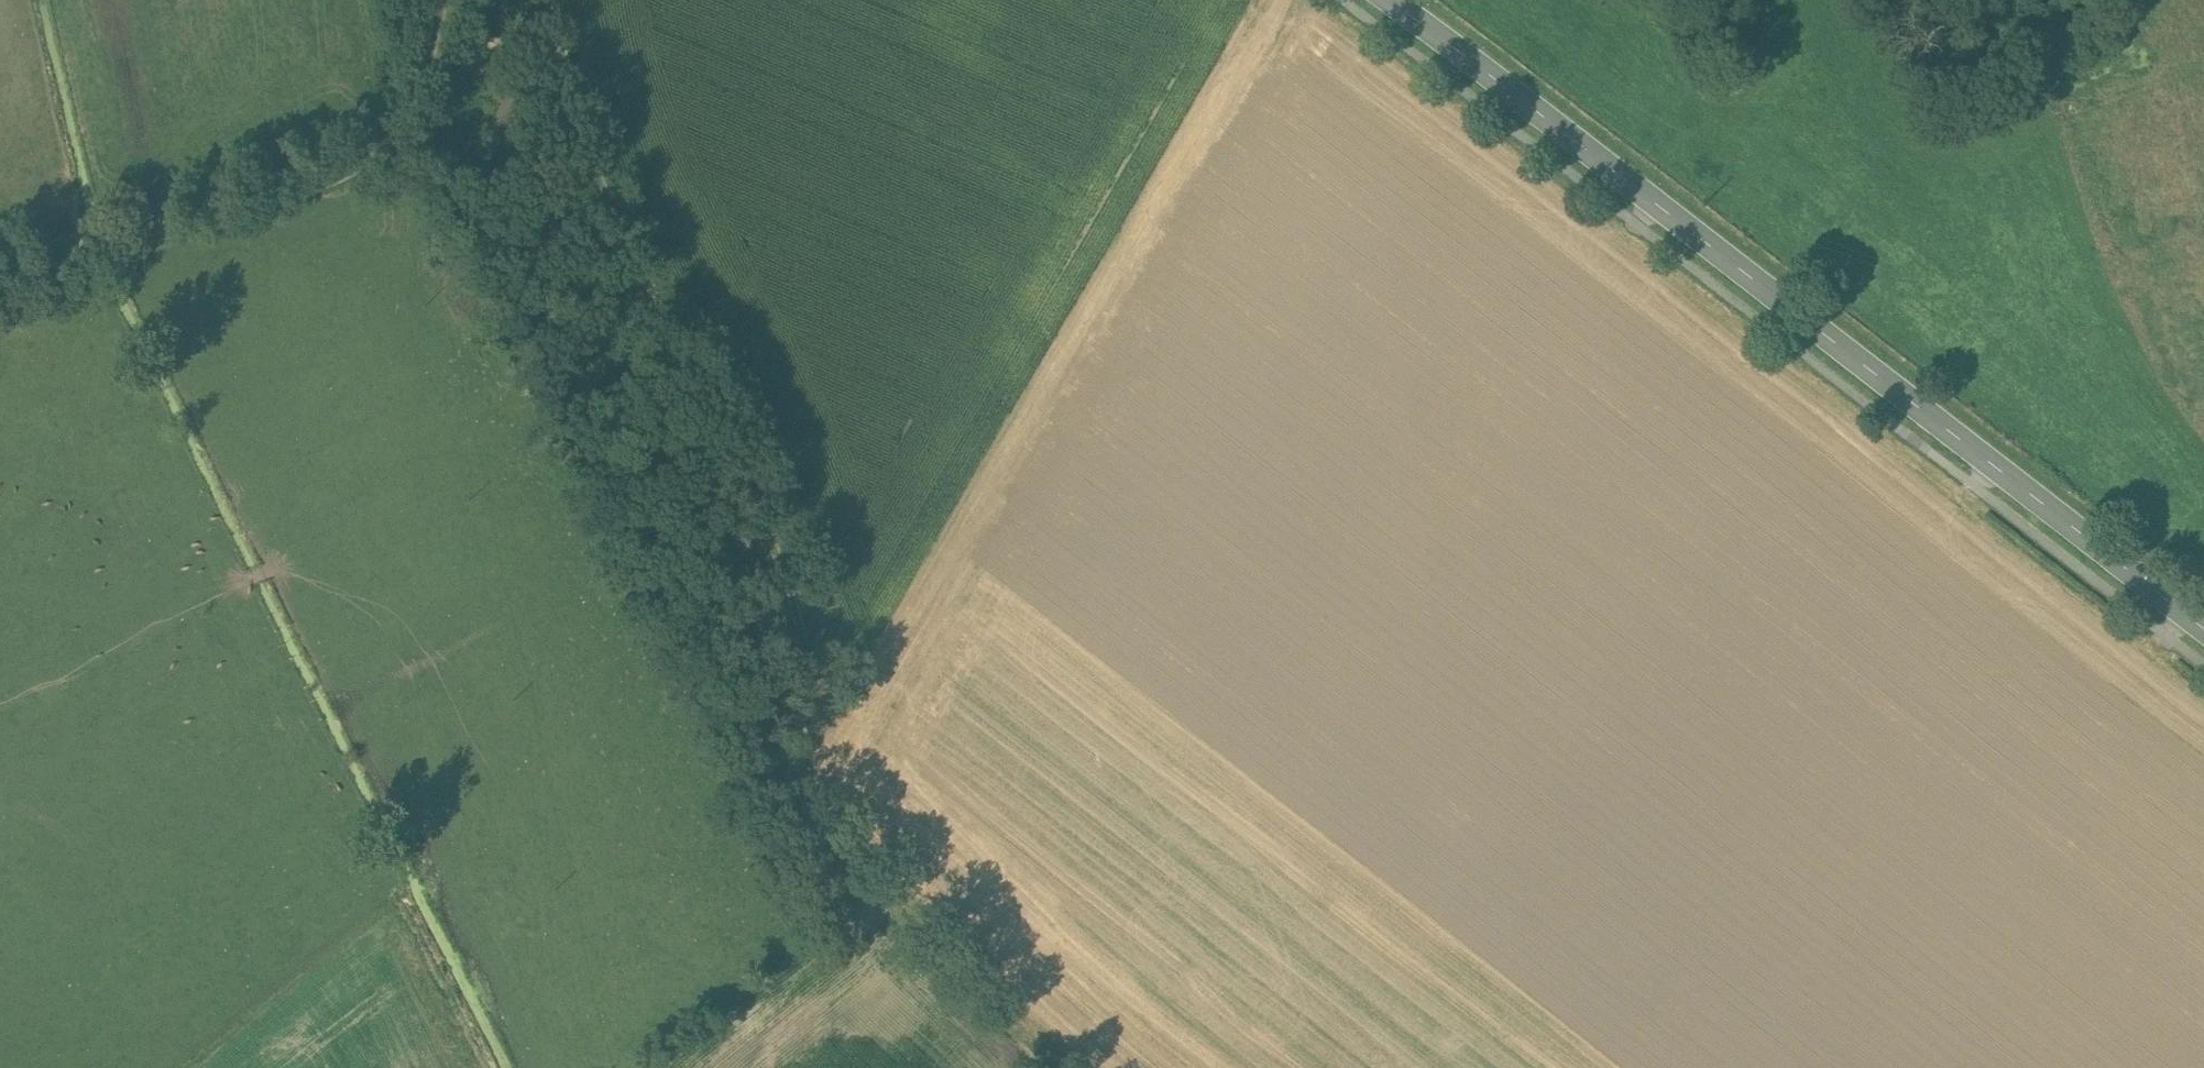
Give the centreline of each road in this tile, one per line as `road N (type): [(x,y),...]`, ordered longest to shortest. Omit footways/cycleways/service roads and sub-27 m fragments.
road 1 (tertiary): [(2203,635),(1388,0)]
road 2 (track): [(558,0),(615,194),(677,323),(864,626)]
road 3 (track): [(0,290),(340,176),(395,116),(429,52),(444,0)]

